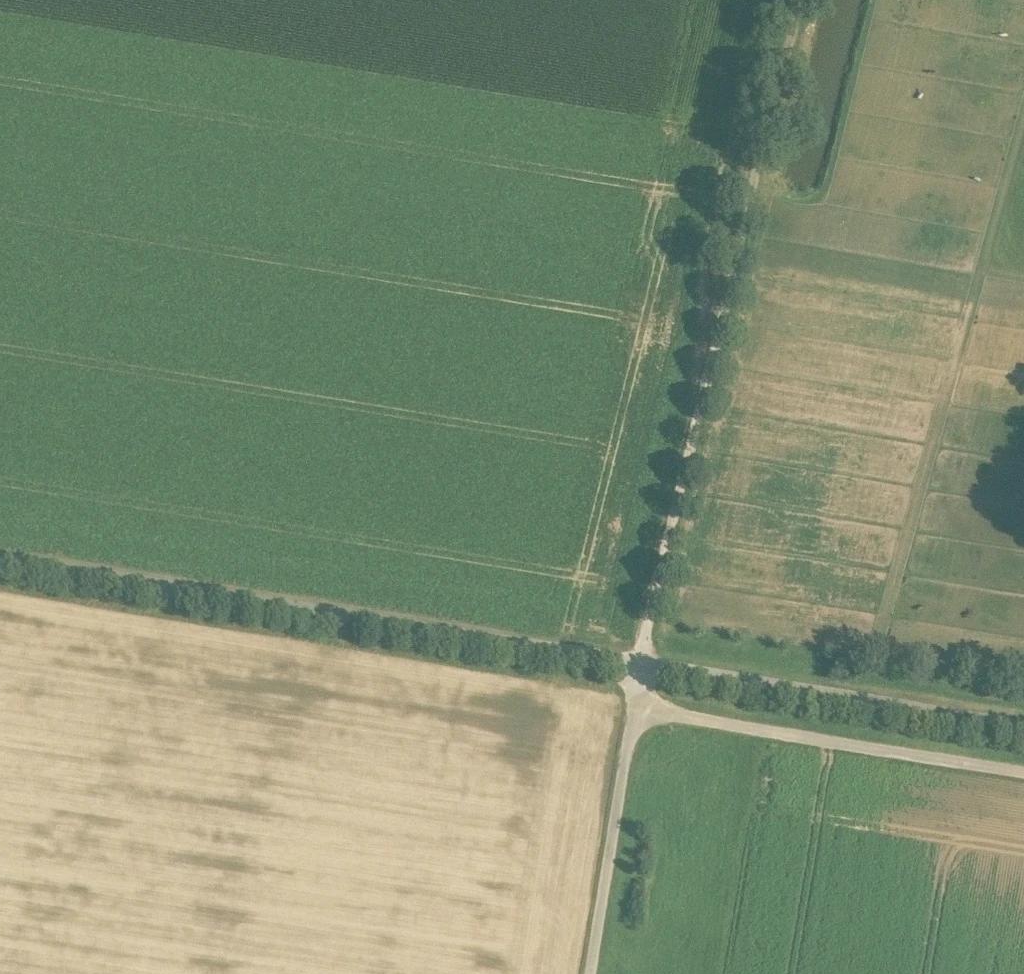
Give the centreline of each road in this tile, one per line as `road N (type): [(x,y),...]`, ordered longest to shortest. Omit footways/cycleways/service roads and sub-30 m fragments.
road 1 (residential): [(1023,730),(0,566)]
road 2 (track): [(803,0),(646,648),(594,973)]
road 3 (track): [(636,712),(1023,775)]

